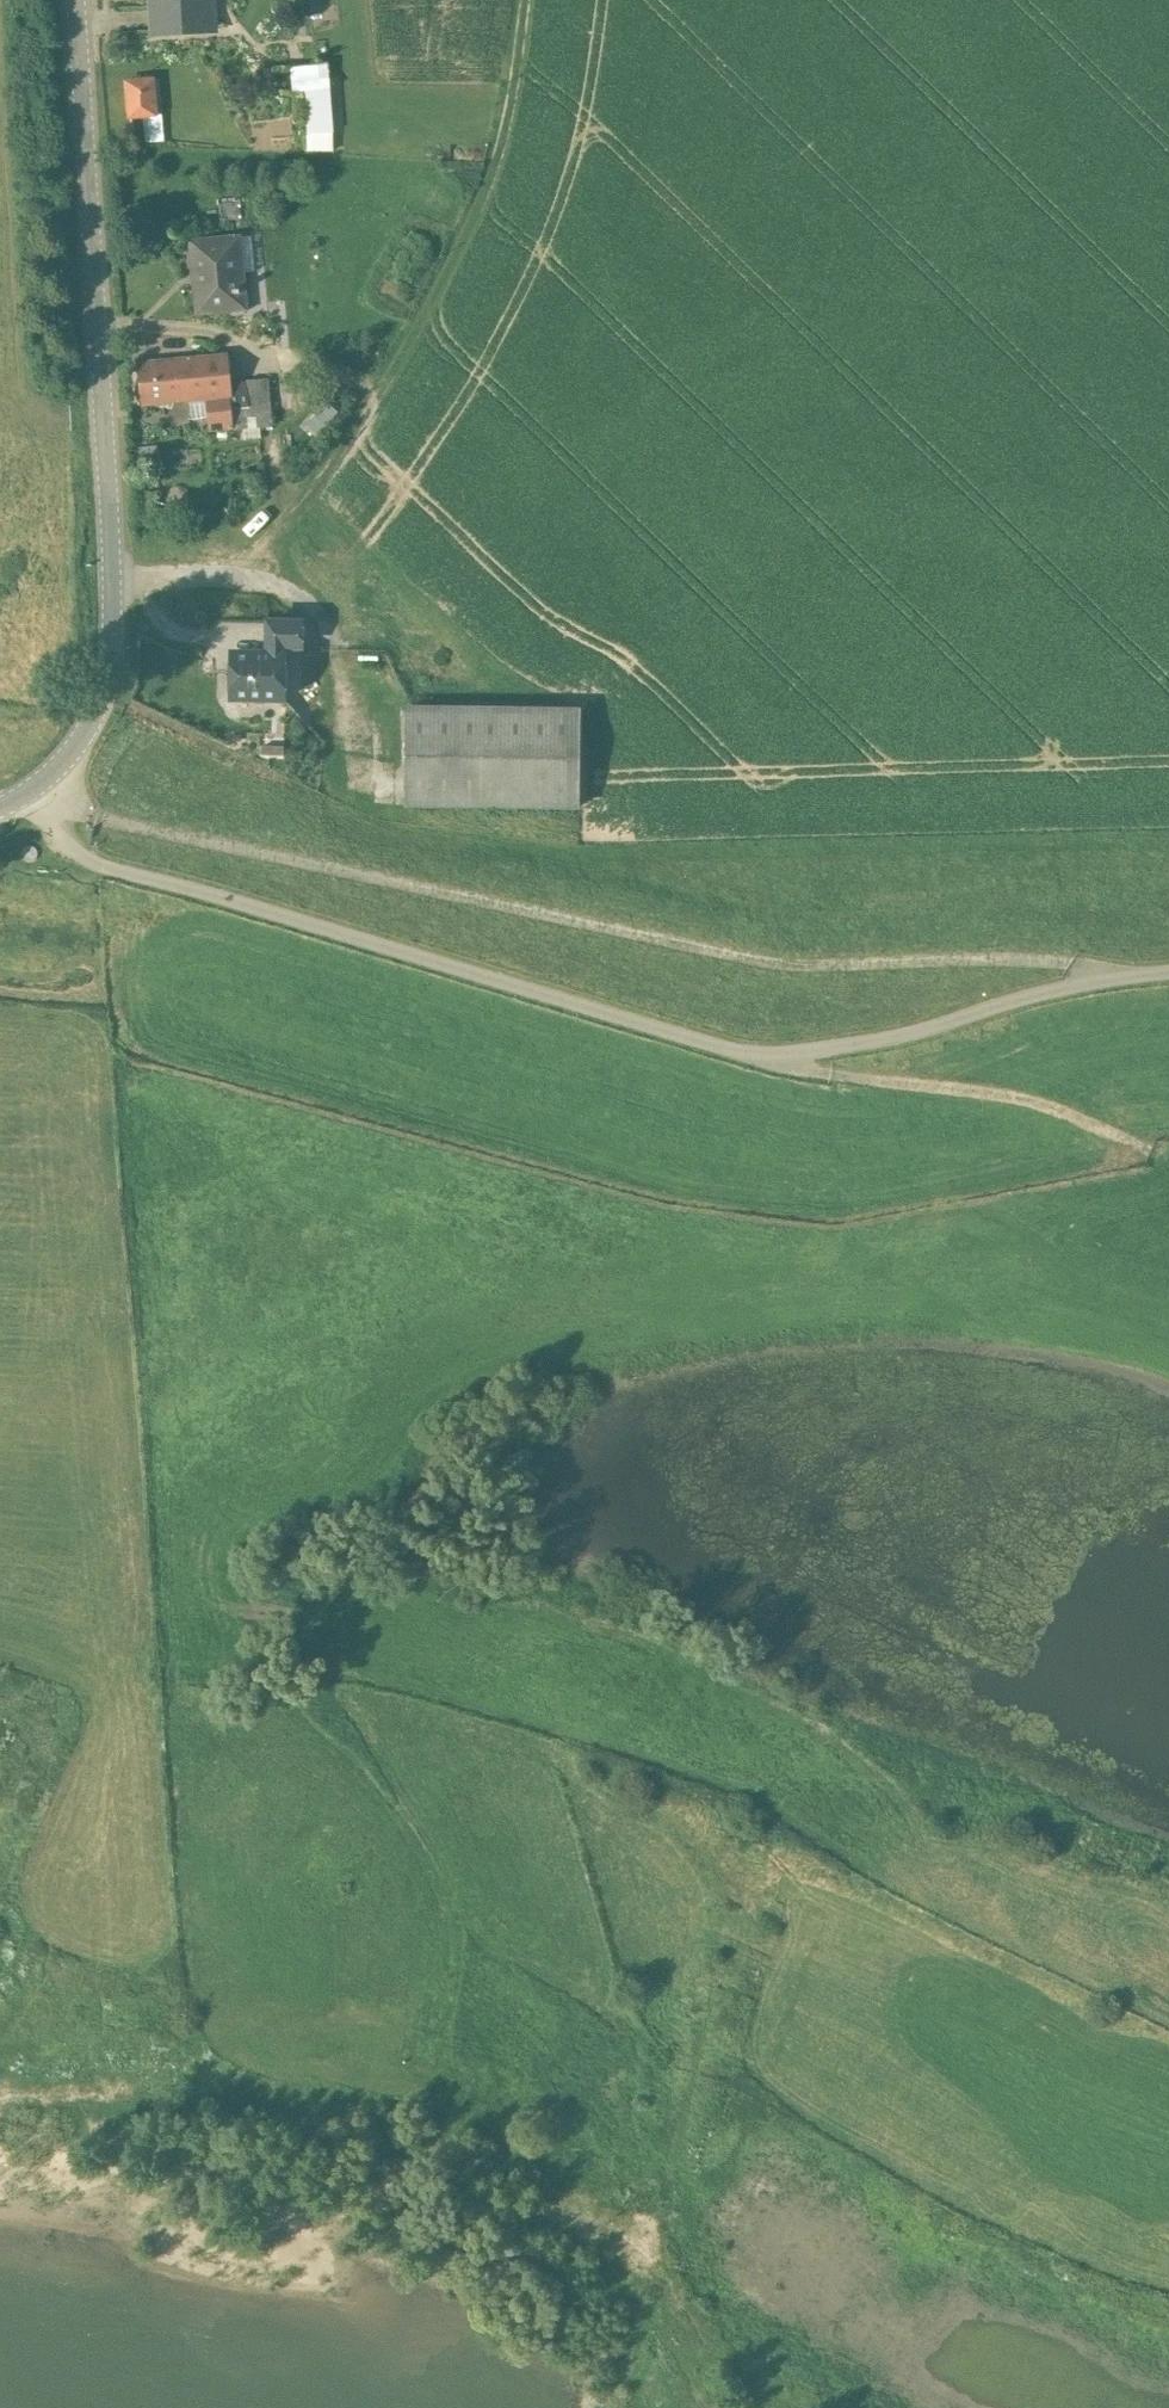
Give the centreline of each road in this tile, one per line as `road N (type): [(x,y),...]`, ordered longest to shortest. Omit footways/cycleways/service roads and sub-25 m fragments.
road 1 (unclassified): [(1168,970),(1111,976),(910,1037),(771,1062),(246,899),(98,863),(23,796)]
road 2 (track): [(1111,976),(1064,961),(770,963),(23,796)]
road 3 (secondary): [(23,796),(54,774),(90,726),(112,649),(115,588),(77,0)]
road 4 (track): [(115,588),(245,564),(390,376),(493,167),(526,0)]
road 5 (track): [(771,1062),(1041,1105),(1152,1154)]

